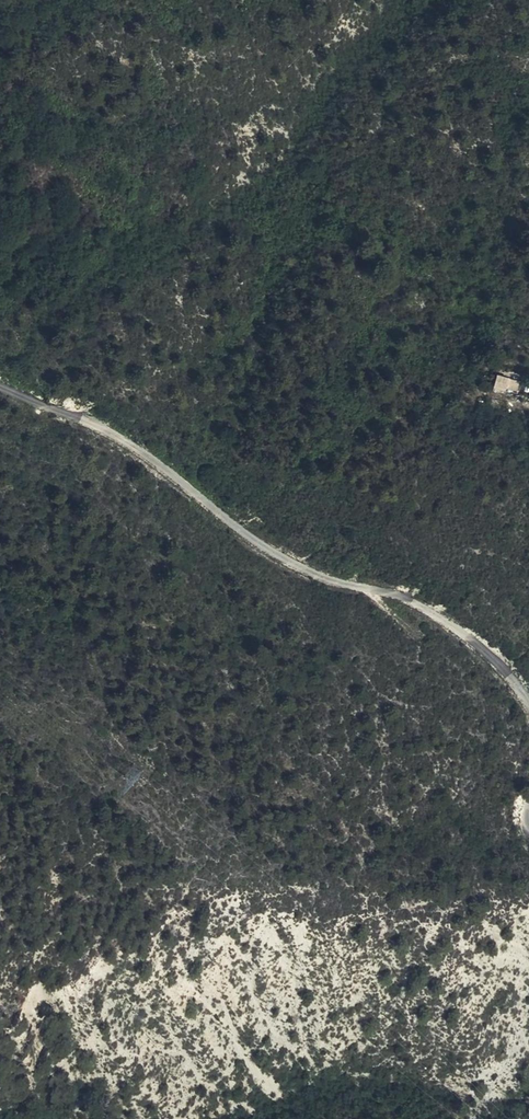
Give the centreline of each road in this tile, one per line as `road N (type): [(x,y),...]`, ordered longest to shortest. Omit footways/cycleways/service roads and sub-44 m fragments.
road 1 (unclassified): [(528,704),(499,665),(406,598),(320,577),(271,554),(106,431),(0,388)]

